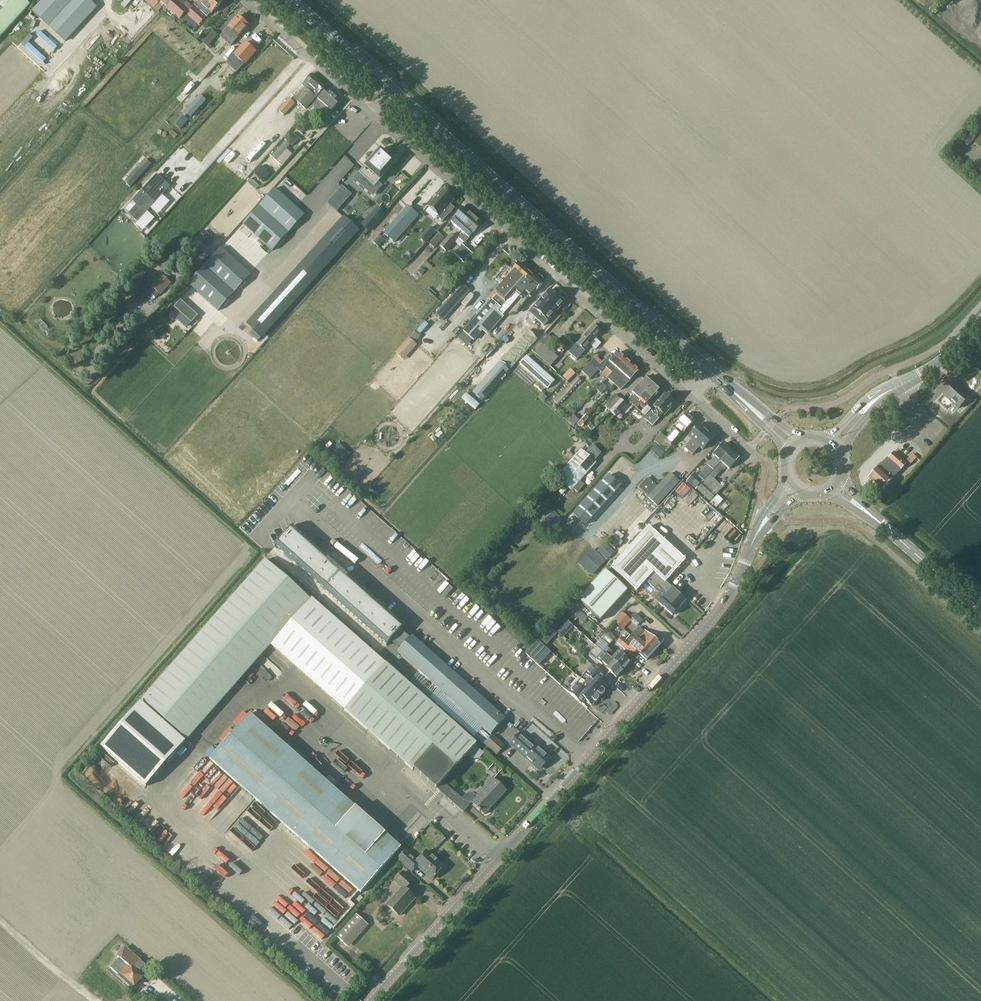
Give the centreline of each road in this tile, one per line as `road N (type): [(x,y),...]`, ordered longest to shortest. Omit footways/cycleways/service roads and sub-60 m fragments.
road 1 (unclassified): [(368,1000),(716,614),(754,540)]
road 2 (secondary): [(709,371),(393,90)]
road 3 (residential): [(688,394),(372,114)]
road 4 (residential): [(372,114),(245,0)]
road 5 (secondary): [(980,612),(866,511)]
road 6 (tertiary): [(869,404),(951,353),(980,319)]
road 7 (secondary): [(393,90),(292,0)]

